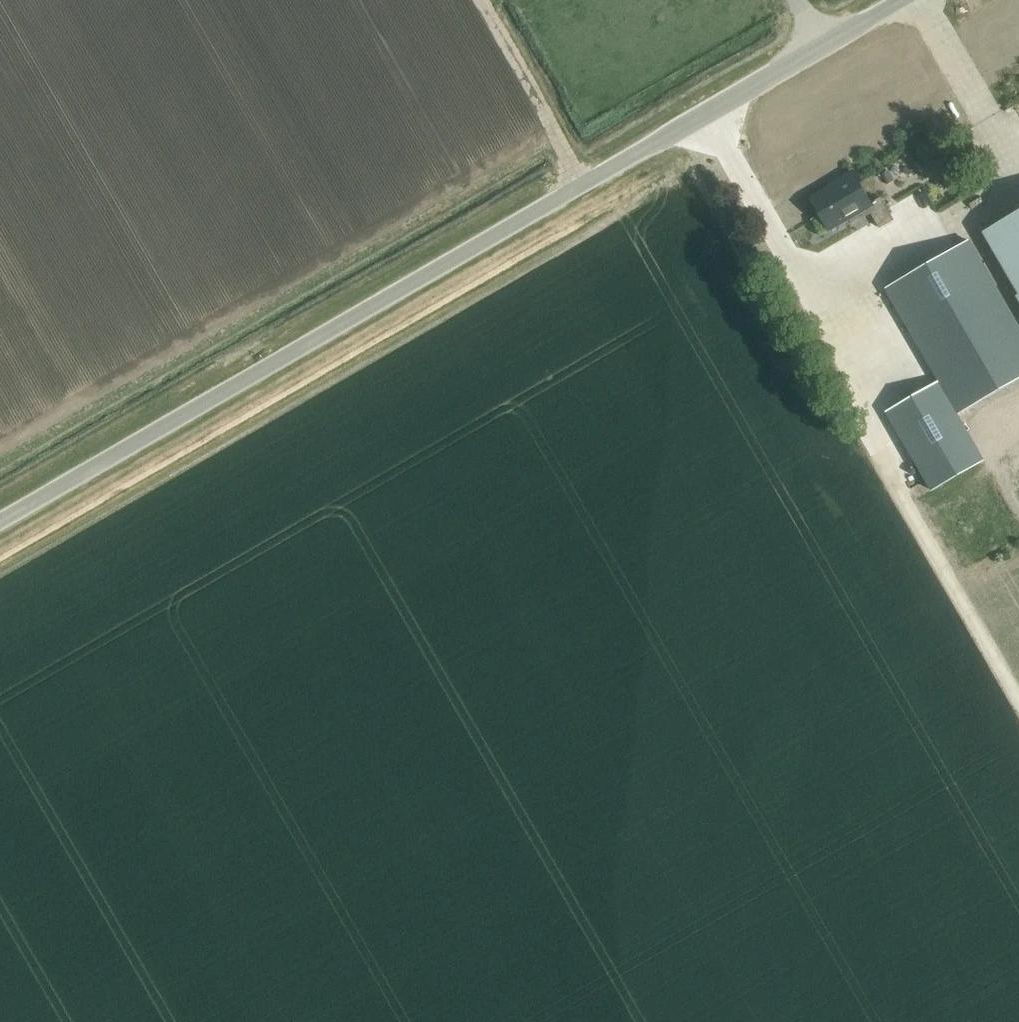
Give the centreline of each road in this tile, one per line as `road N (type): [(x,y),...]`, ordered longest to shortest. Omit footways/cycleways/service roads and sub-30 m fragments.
road 1 (unclassified): [(0,524),(908,0)]

